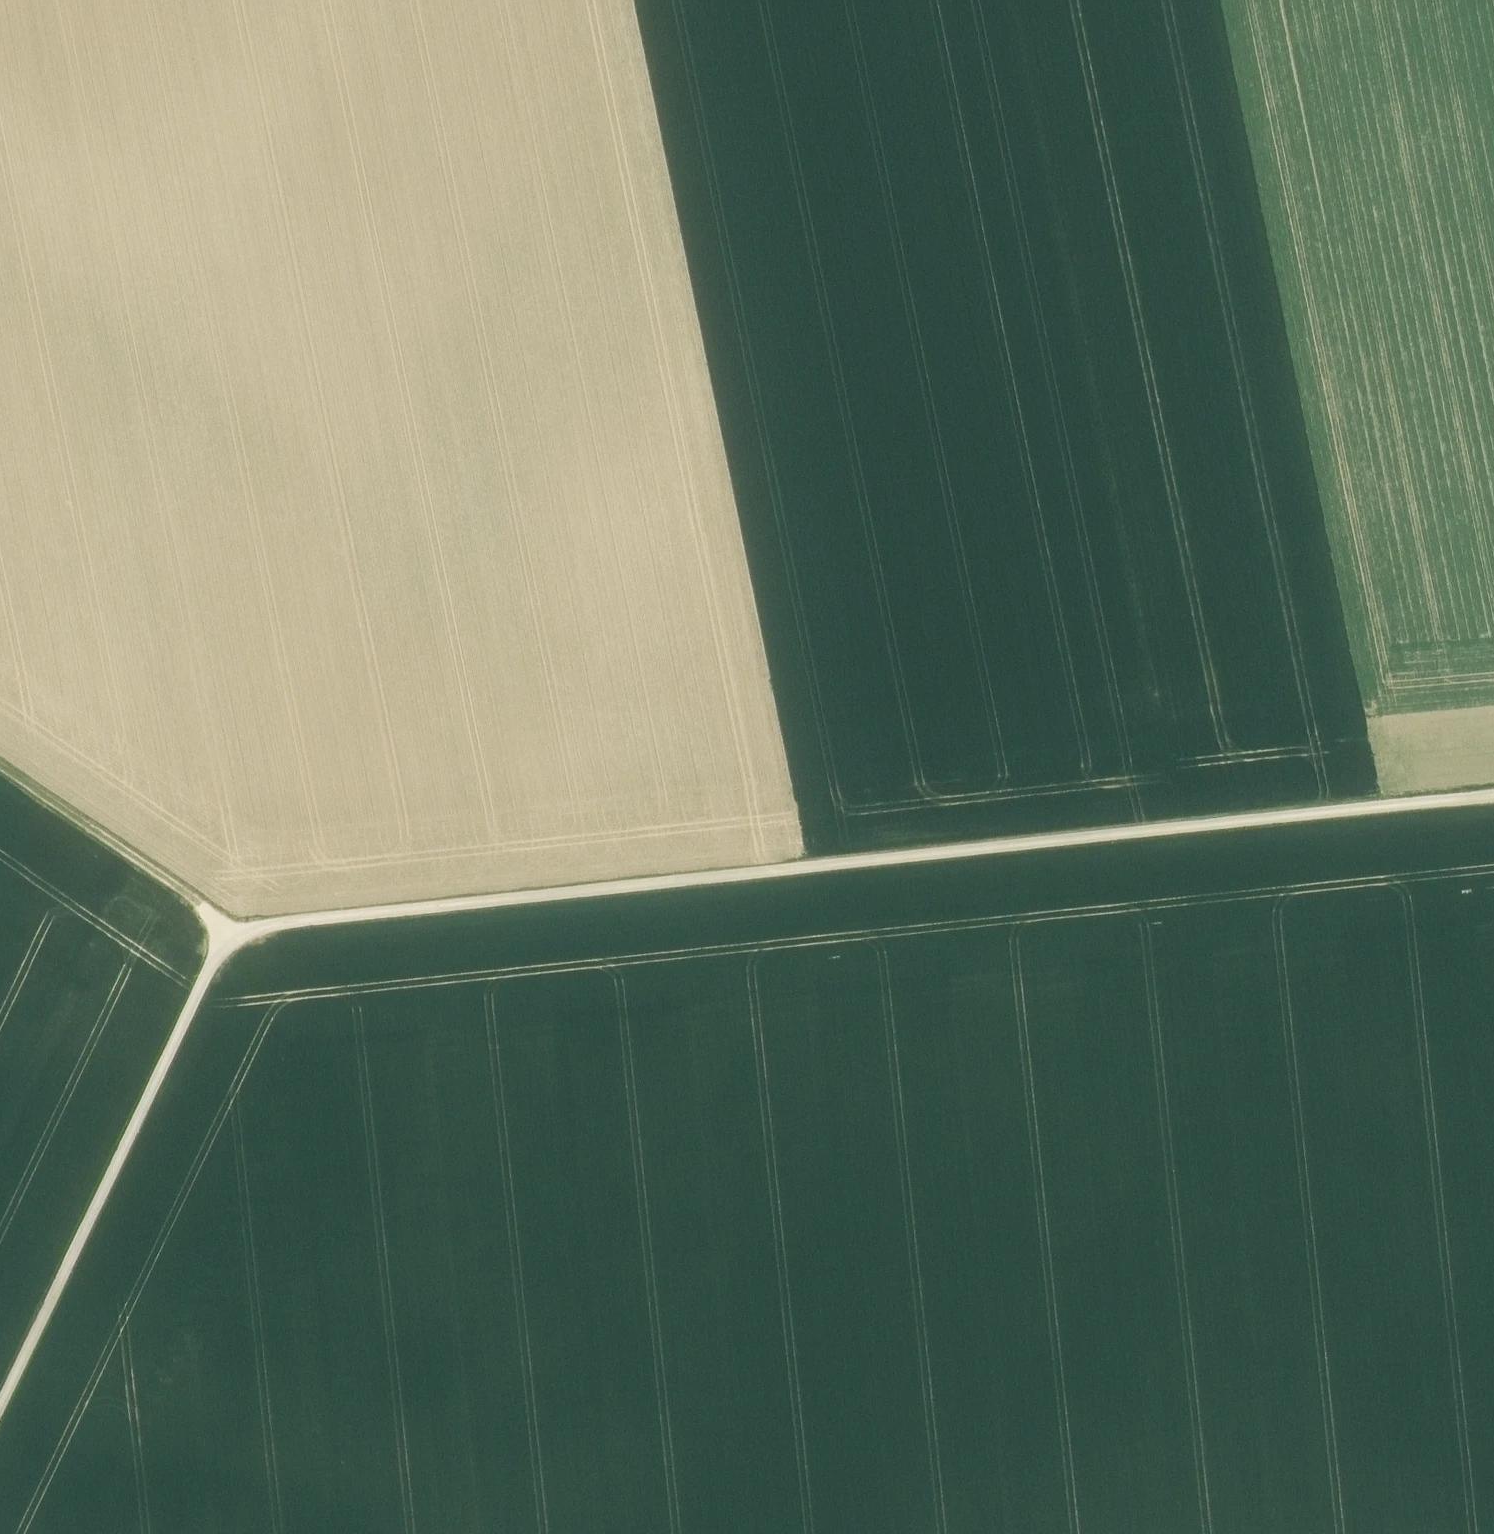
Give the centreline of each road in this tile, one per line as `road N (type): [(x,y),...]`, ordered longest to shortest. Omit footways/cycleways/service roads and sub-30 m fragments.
road 1 (track): [(1493,795),(228,933),(0,1409)]
road 2 (track): [(0,767),(205,907),(228,933)]

